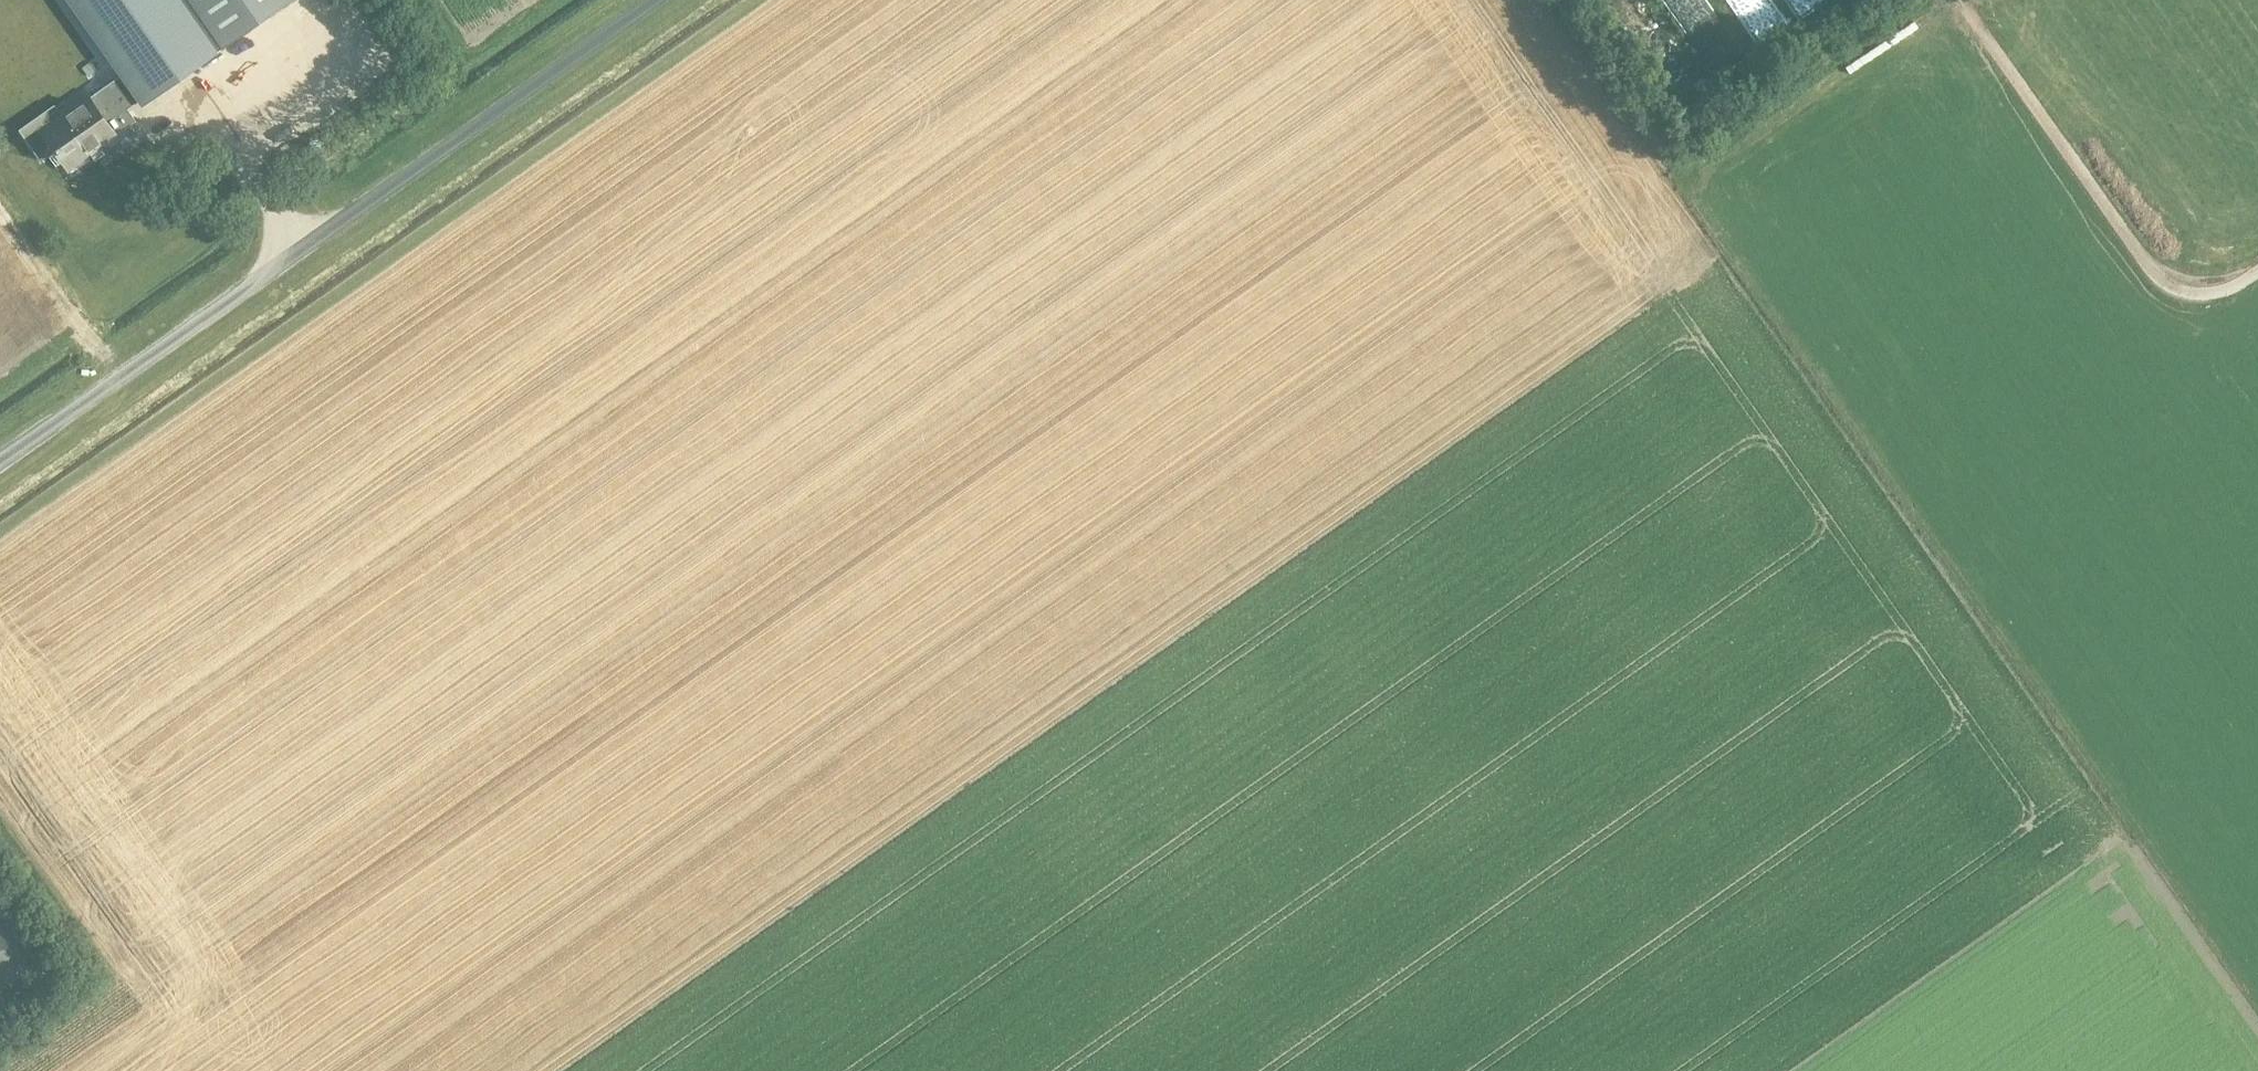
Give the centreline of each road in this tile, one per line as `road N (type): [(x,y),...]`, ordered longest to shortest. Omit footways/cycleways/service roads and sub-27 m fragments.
road 1 (residential): [(0,463),(657,0)]

